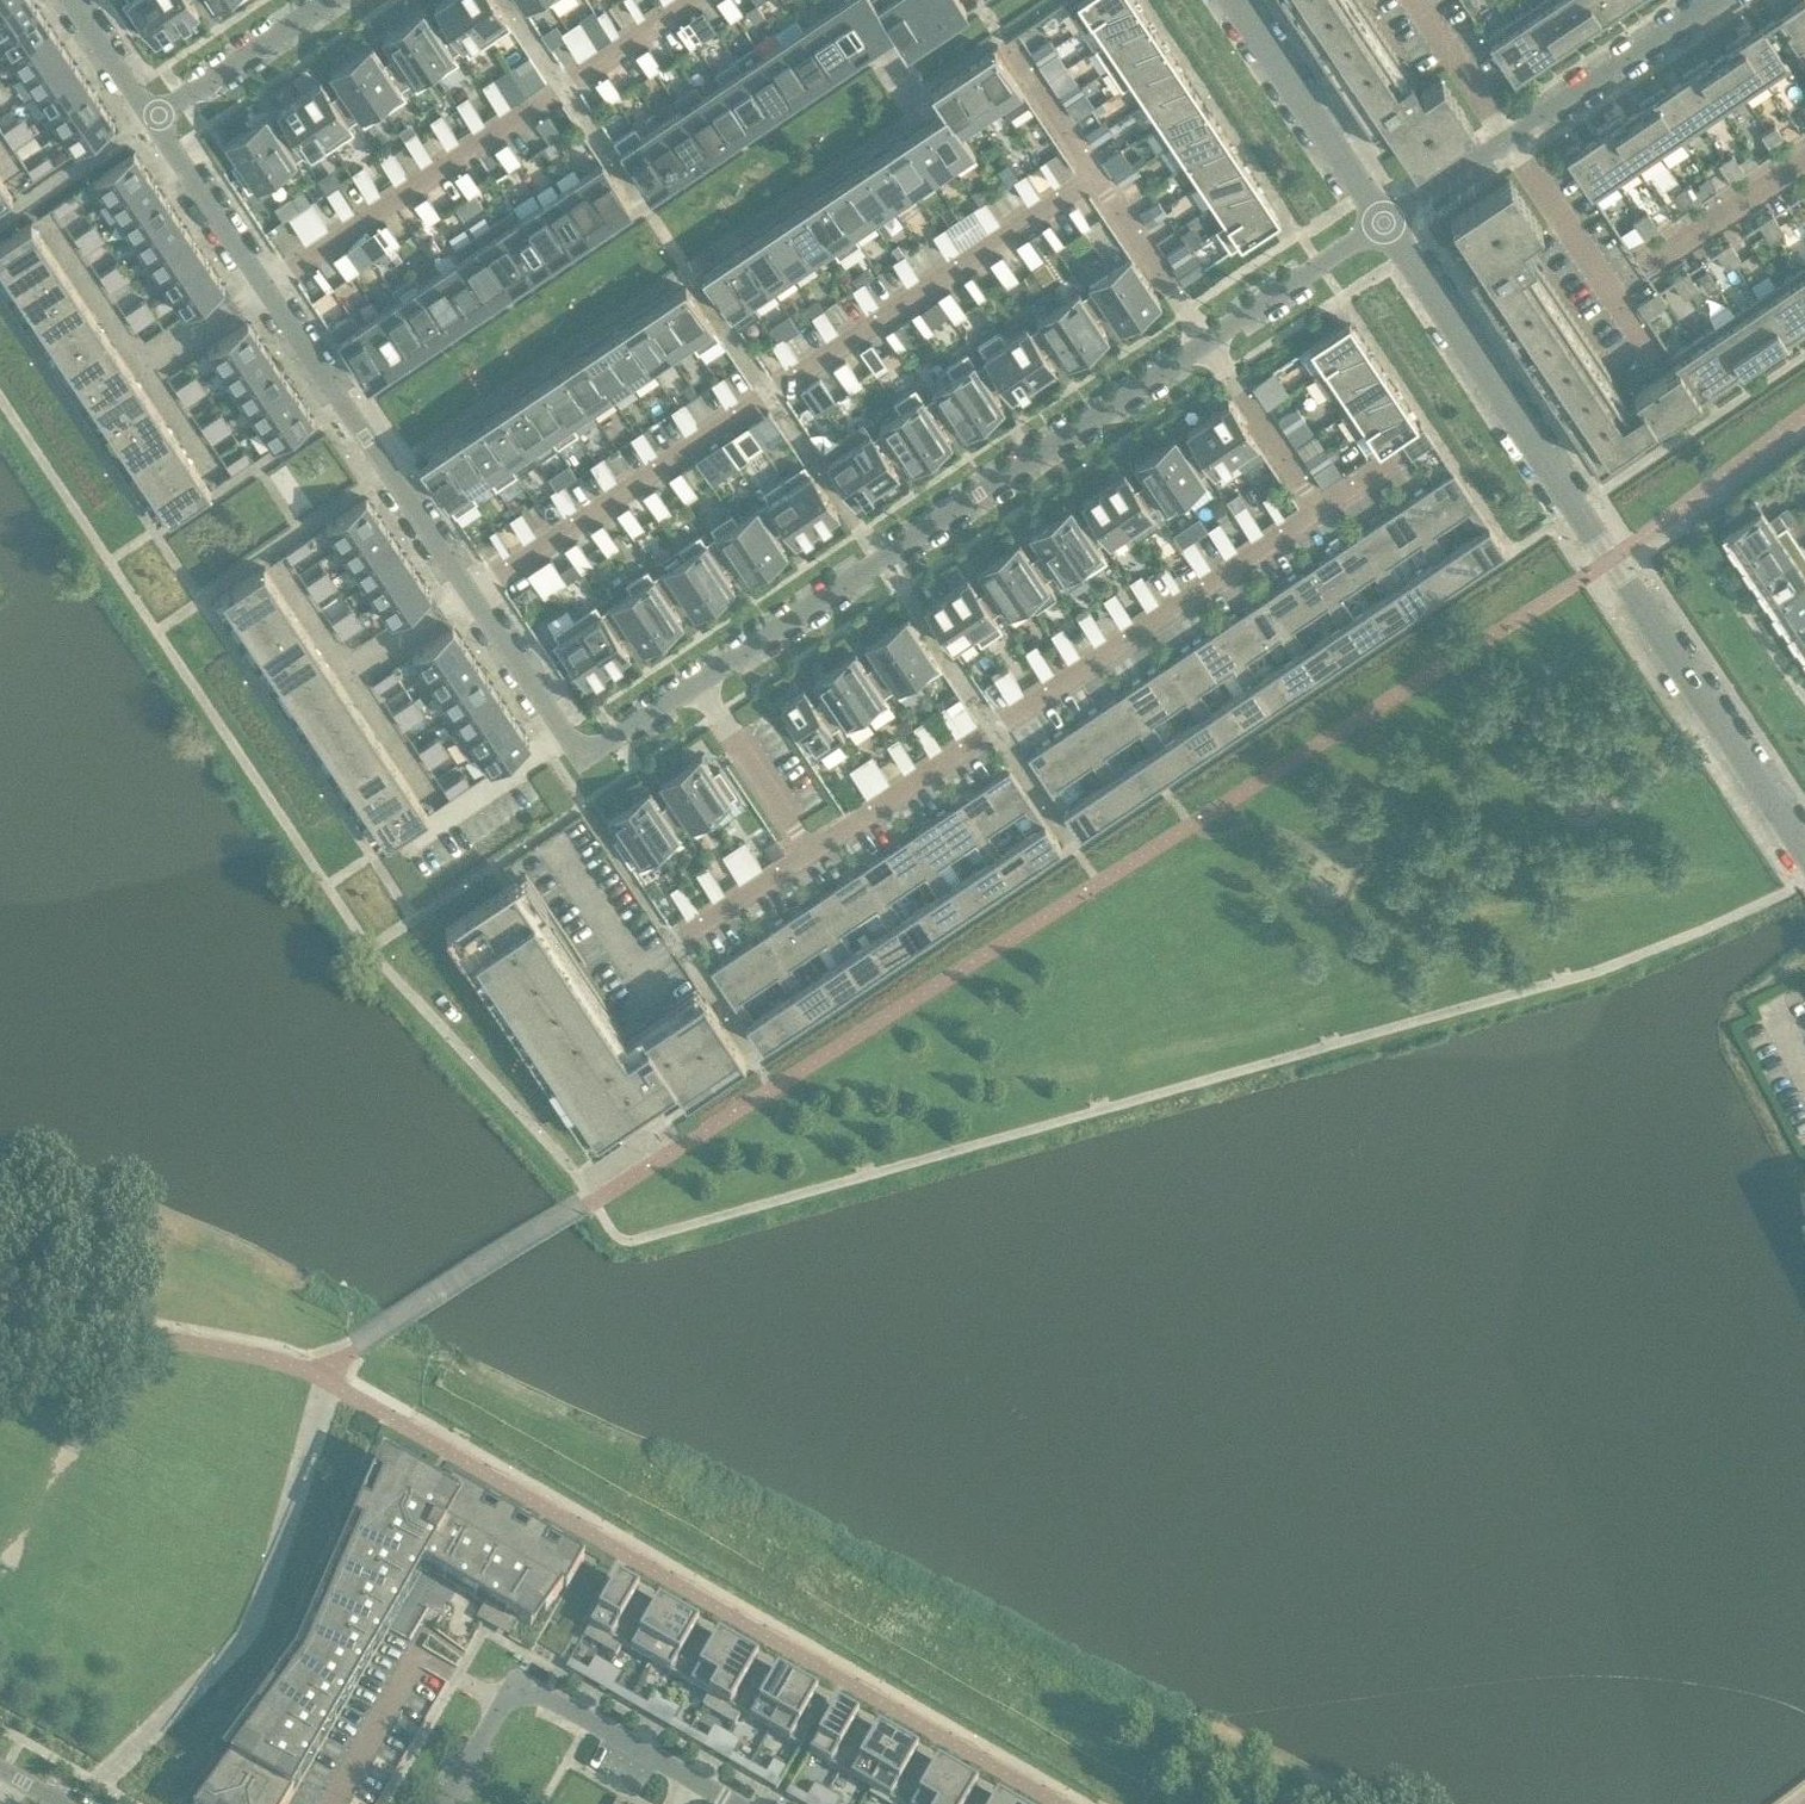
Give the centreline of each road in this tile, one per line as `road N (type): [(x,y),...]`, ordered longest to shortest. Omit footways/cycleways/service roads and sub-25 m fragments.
road 1 (residential): [(153,119),(583,765),(1385,224)]
road 2 (residential): [(1385,224),(1804,855)]
road 3 (residential): [(1385,224),(1717,0)]
road 4 (residential): [(442,1803),(501,1704),(535,1694),(727,1803)]
road 5 (residential): [(1234,0),(1385,224)]
road 6 (residential): [(153,119),(332,0)]
road 7 (residential): [(72,0),(153,119)]

